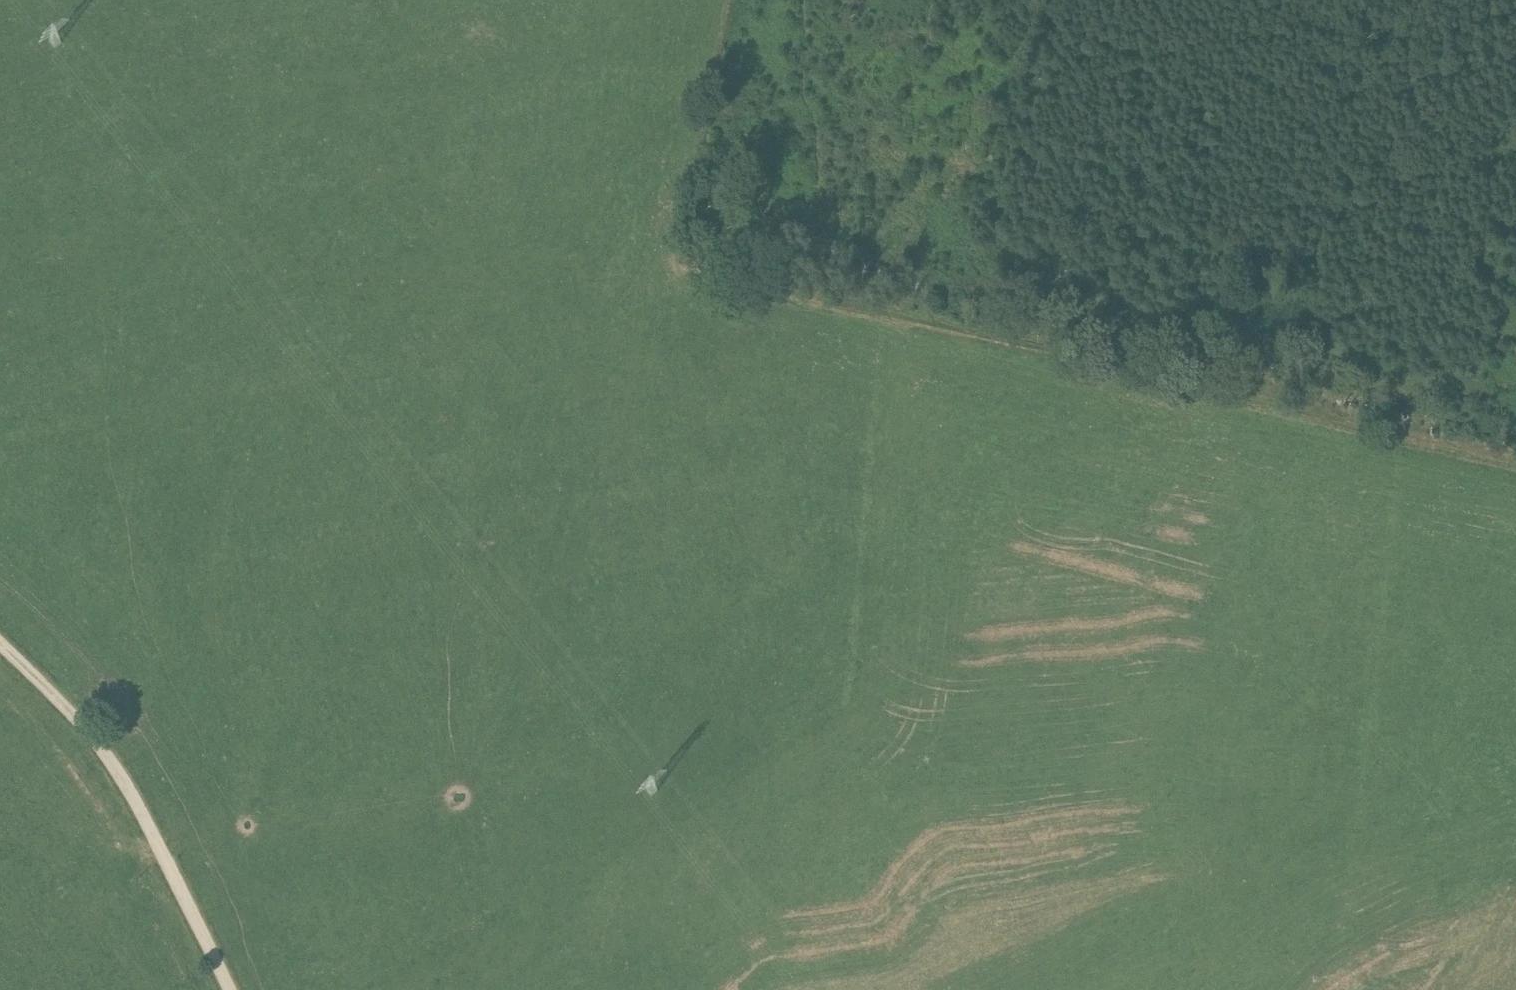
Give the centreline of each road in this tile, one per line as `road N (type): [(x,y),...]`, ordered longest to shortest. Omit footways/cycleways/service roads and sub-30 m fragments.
road 1 (track): [(1515,458),(977,334)]
road 2 (track): [(0,645),(118,772),(227,989)]
road 3 (track): [(977,334),(787,291)]

